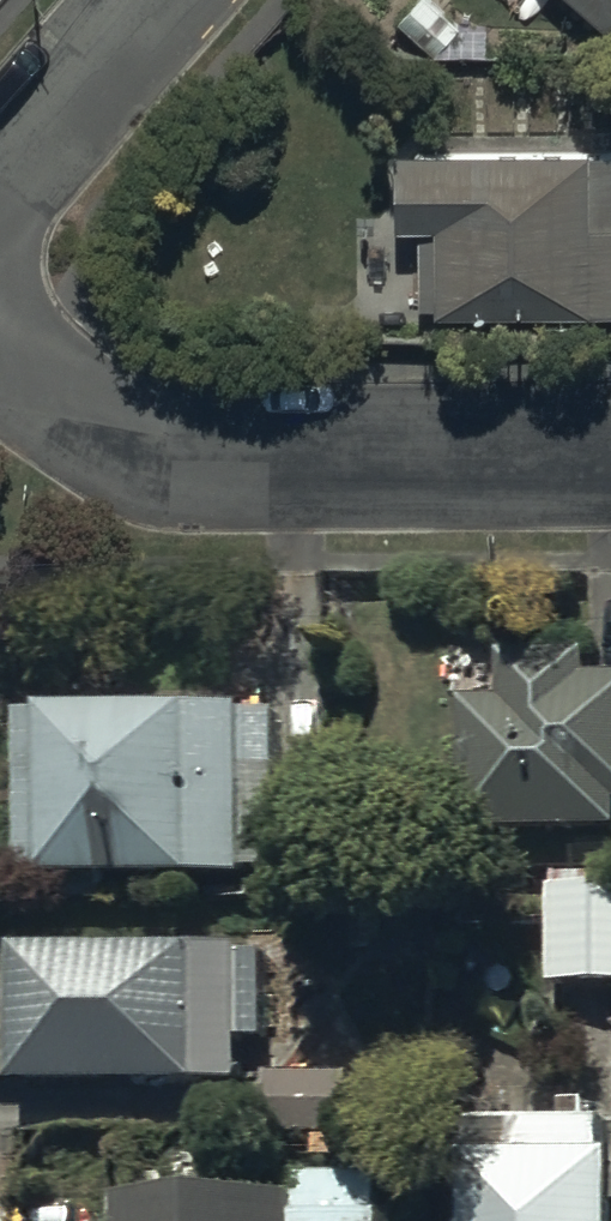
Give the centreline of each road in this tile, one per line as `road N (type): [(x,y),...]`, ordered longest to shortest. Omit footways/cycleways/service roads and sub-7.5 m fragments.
road 1 (residential): [(0,349),(87,414),(248,456),(610,455)]
road 2 (residential): [(0,188),(167,0)]

